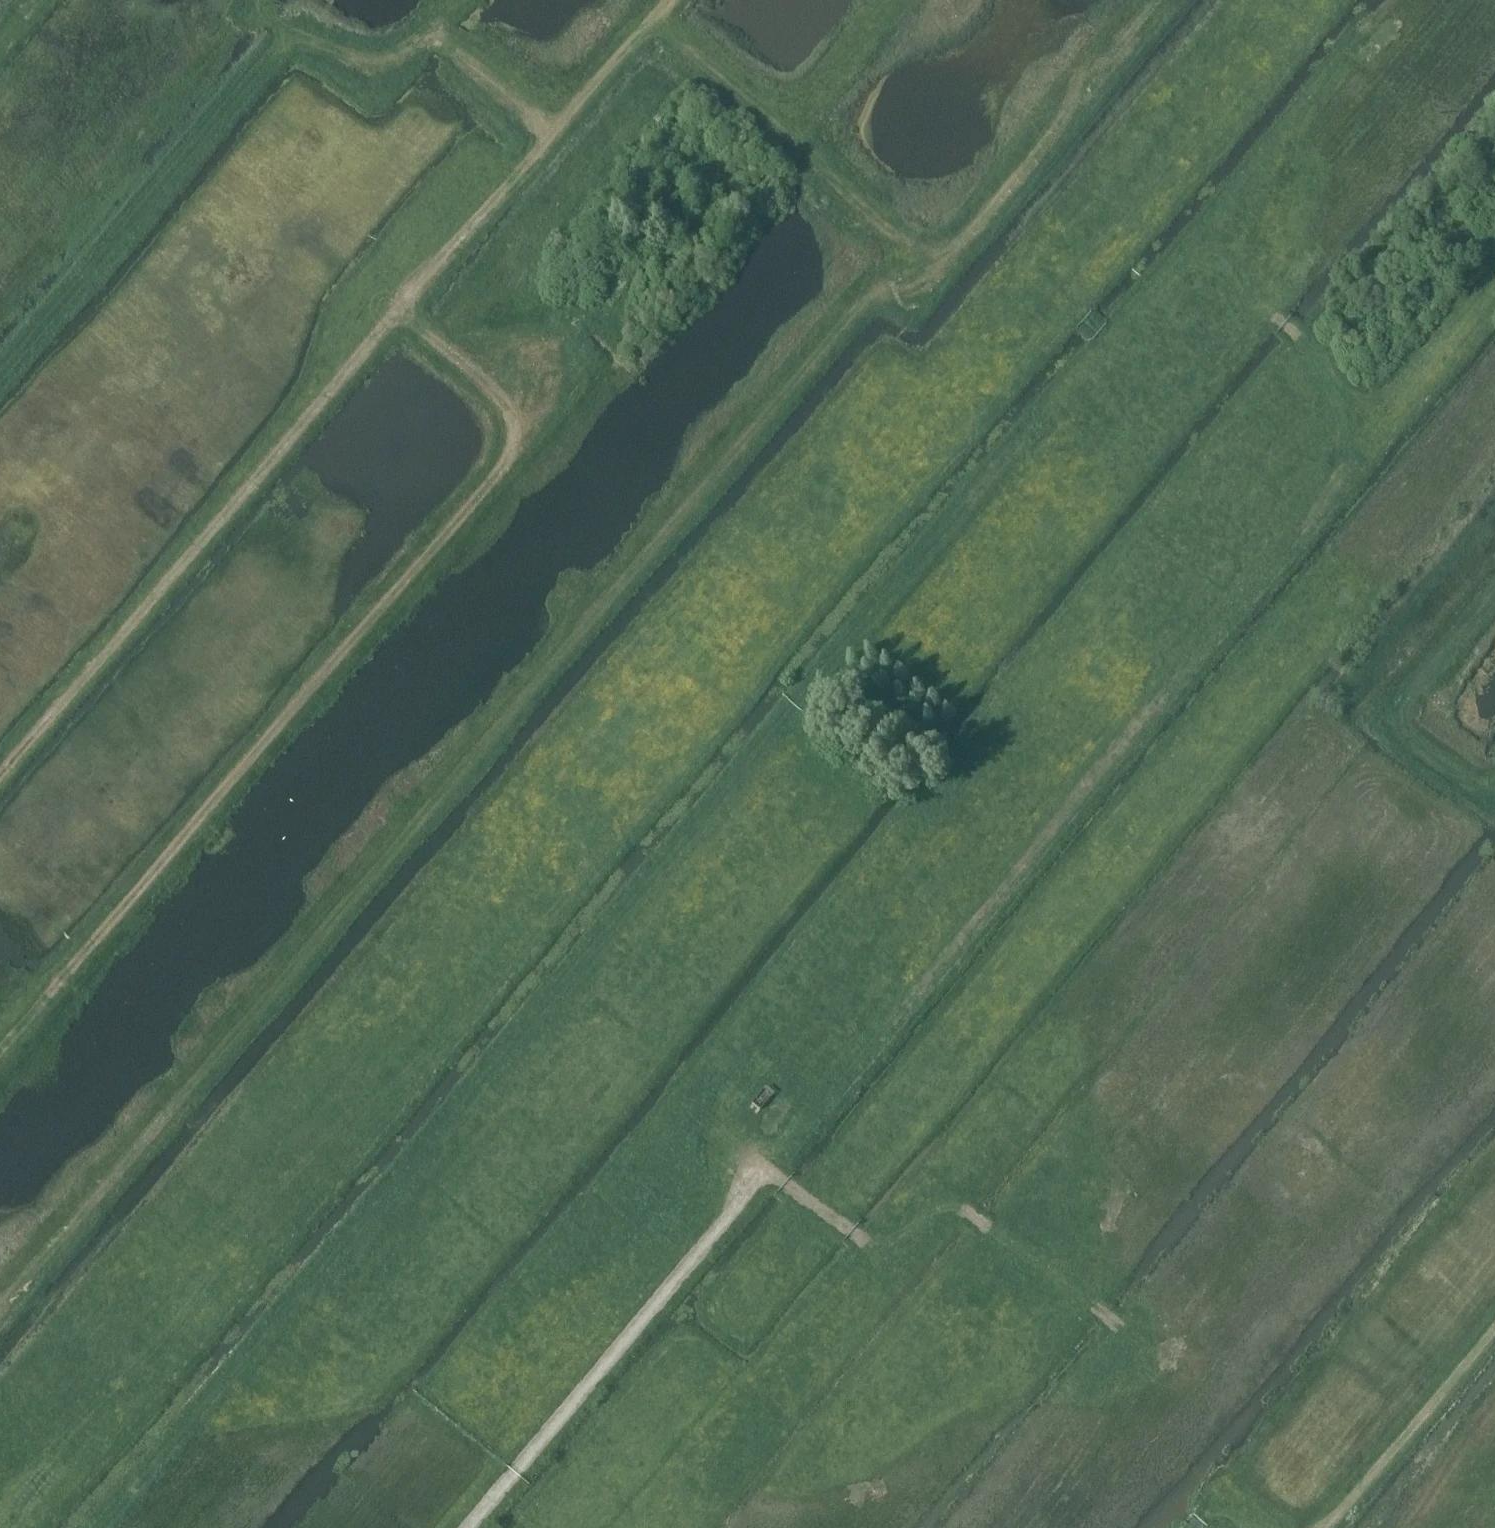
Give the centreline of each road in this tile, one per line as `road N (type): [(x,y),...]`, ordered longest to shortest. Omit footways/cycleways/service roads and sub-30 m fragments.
road 1 (track): [(469,1527),(765,1174),(863,1235)]
road 2 (track): [(1494,1330),(1332,1527)]

